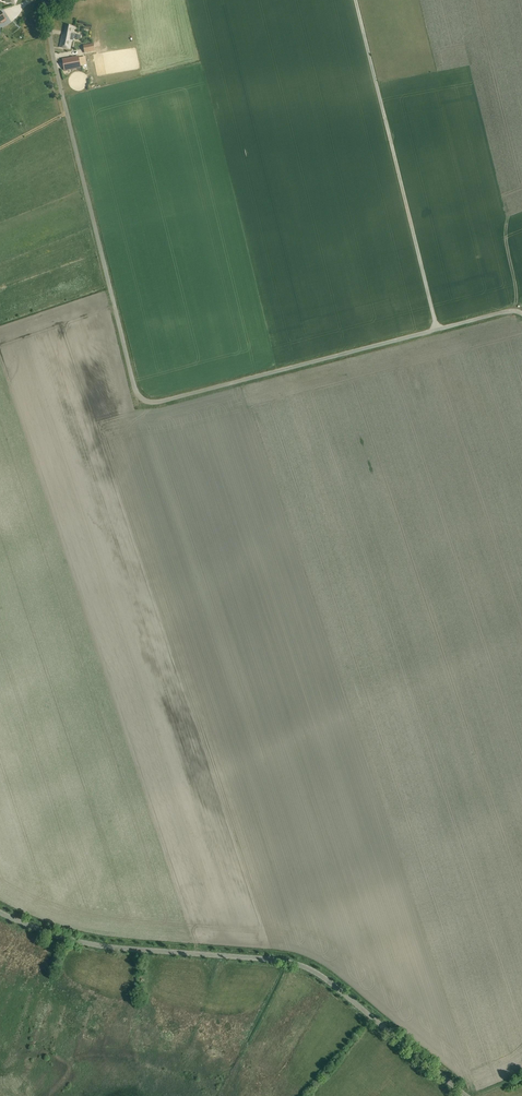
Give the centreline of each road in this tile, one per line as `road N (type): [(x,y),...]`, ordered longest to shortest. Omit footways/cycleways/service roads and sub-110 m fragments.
road 1 (unclassified): [(521,313),(160,402),(140,398),(57,73),(48,0)]
road 2 (tertiary): [(466,1095),(300,965),(102,946),(0,912)]

